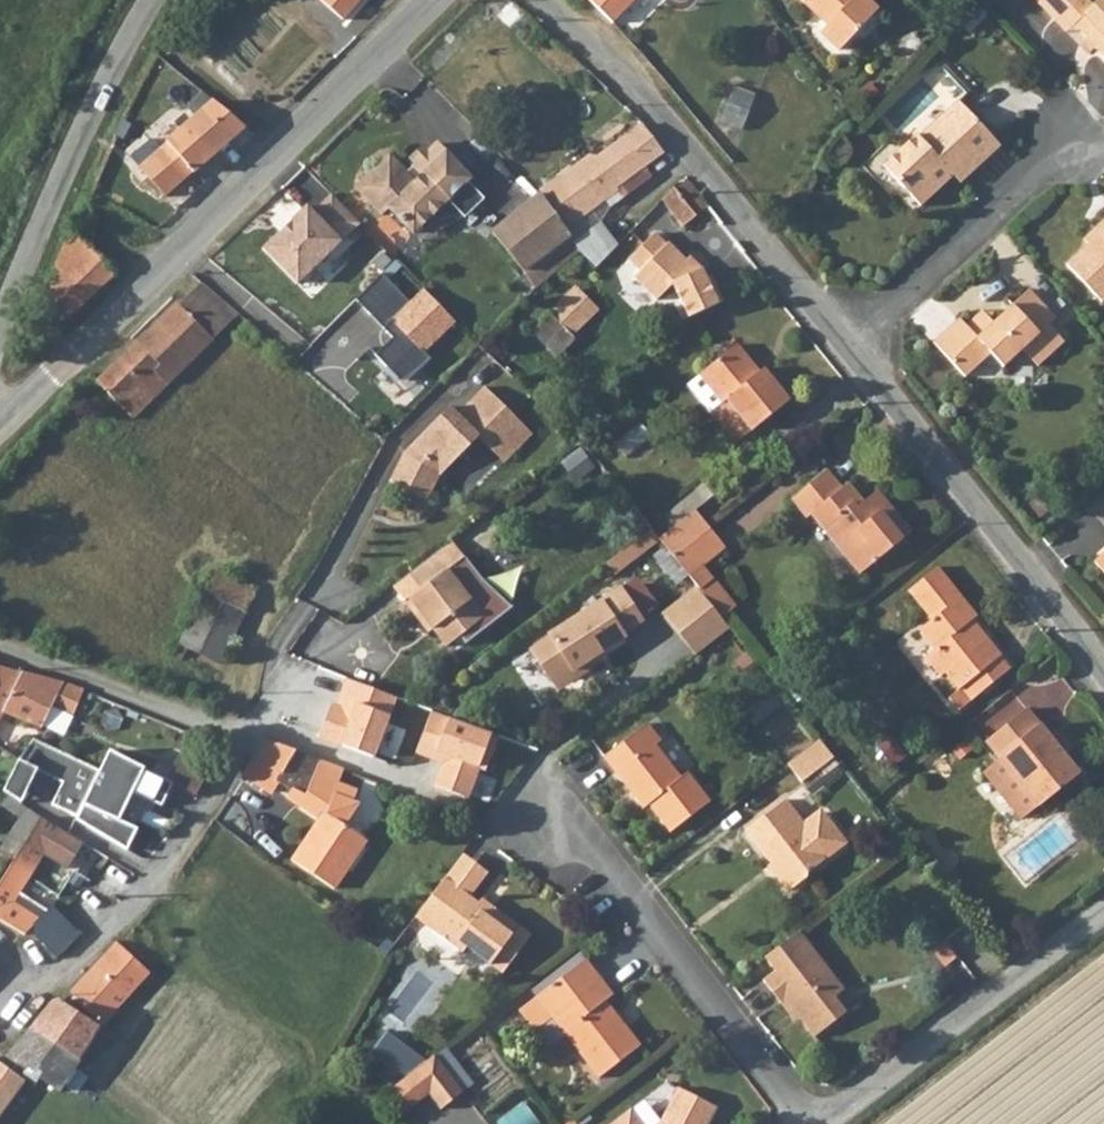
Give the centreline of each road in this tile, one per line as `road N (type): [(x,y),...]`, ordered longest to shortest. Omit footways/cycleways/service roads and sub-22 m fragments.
road 1 (residential): [(0,1010),(82,951),(149,880),(194,819),(238,732),(0,652)]
road 2 (tertiary): [(0,436),(439,0)]
road 3 (unclassified): [(847,345),(636,89),(542,0)]
road 4 (unclassified): [(1103,680),(847,345)]
road 5 (residential): [(799,1123),(587,834),(532,819)]
road 6 (unclassified): [(823,1123),(1103,912)]
road 7 (unclassified): [(148,0),(71,147),(0,314)]
road 8 (residential): [(847,345),(1075,131)]

